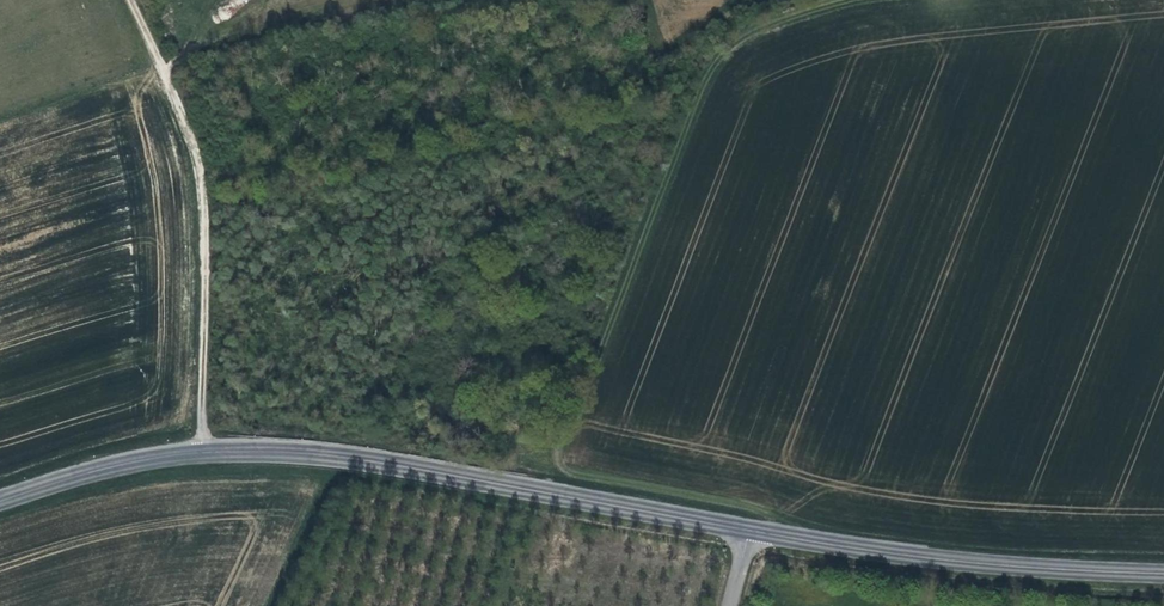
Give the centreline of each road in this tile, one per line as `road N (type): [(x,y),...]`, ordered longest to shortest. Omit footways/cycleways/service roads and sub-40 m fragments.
road 1 (primary): [(0,501),(152,457),(251,451),(749,530)]
road 2 (track): [(202,454),(210,250),(196,154),(134,0)]
road 3 (primary): [(749,530),(972,568),(1163,571)]

